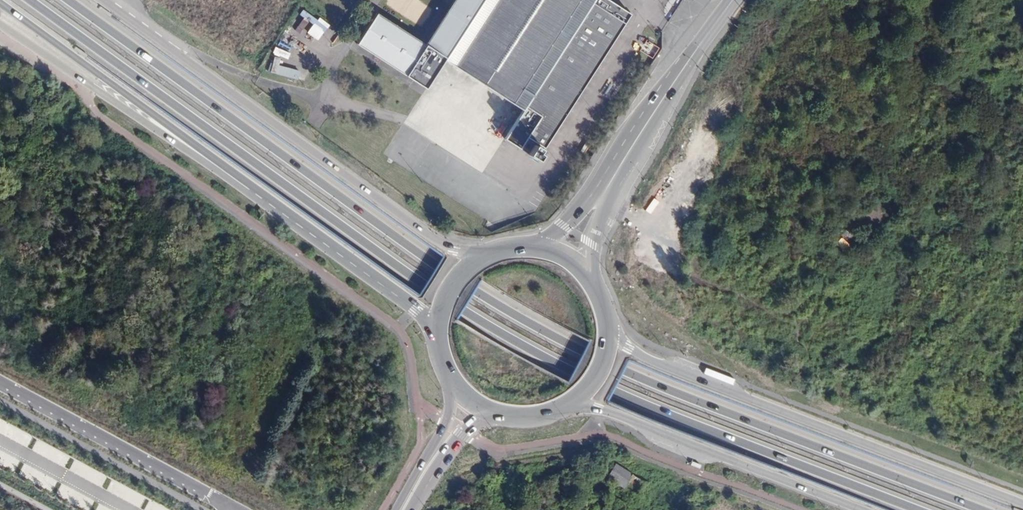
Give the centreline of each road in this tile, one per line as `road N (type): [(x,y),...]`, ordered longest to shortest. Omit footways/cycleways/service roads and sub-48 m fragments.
road 1 (primary): [(981,509),(632,375),(483,296),(66,0)]
road 2 (primary): [(29,0),(474,318),(625,396),(918,509)]
road 3 (primary): [(482,255),(432,239),(103,0)]
road 4 (primary): [(1022,503),(642,356),(609,329)]
road 5 (primary): [(568,406),(609,412),(859,509)]
road 6 (primary): [(0,2),(247,188)]
road 7 (unclassified): [(0,22),(247,188)]
road 8 (residential): [(237,509),(0,381)]
road 9 (primary): [(247,188),(415,309),(435,333)]
road 10 (primary): [(733,0),(625,158)]
road 11 (primary): [(625,158),(580,216),(541,247)]
road 12 (primary): [(586,273),(625,158)]

